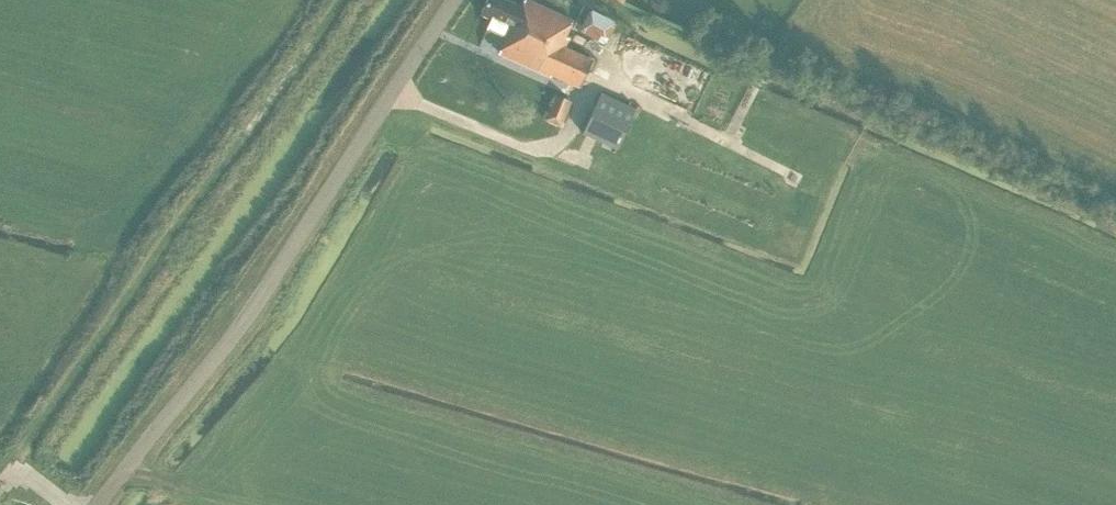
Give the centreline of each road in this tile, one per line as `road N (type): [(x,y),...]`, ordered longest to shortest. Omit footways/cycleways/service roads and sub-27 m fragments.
road 1 (unclassified): [(94,504),(219,355),(455,0)]

